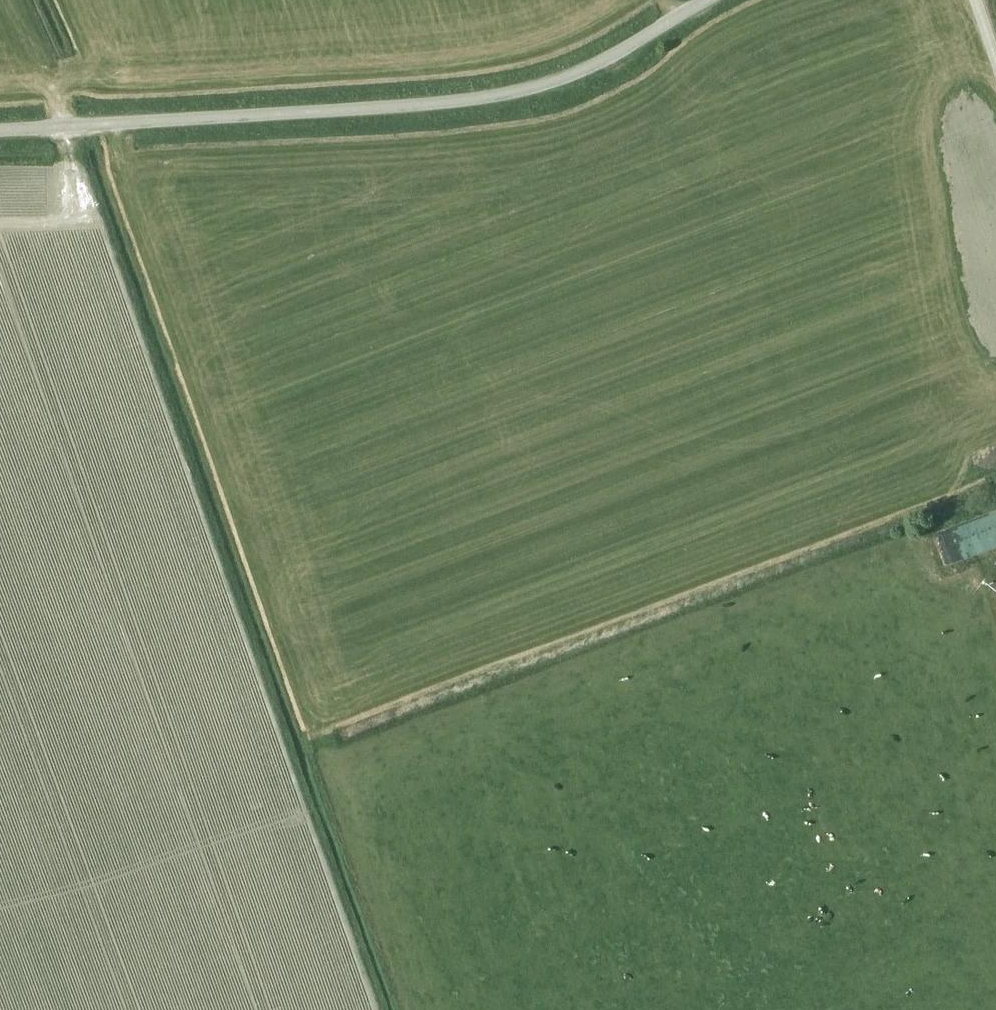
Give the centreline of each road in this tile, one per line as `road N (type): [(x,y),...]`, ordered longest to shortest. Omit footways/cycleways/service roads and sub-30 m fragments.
road 1 (unclassified): [(0,128),(485,95),(584,69),(701,0)]

